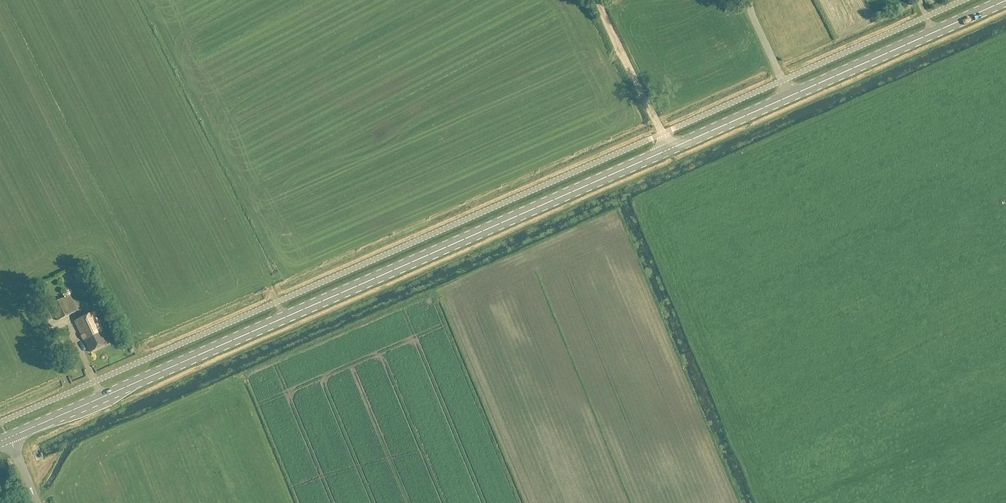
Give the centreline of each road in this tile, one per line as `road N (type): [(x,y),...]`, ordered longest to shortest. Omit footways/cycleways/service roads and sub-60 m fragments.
road 1 (secondary): [(9,437),(670,150)]
road 2 (secondary): [(670,150),(1005,2)]
road 3 (unclassified): [(670,150),(594,0)]

